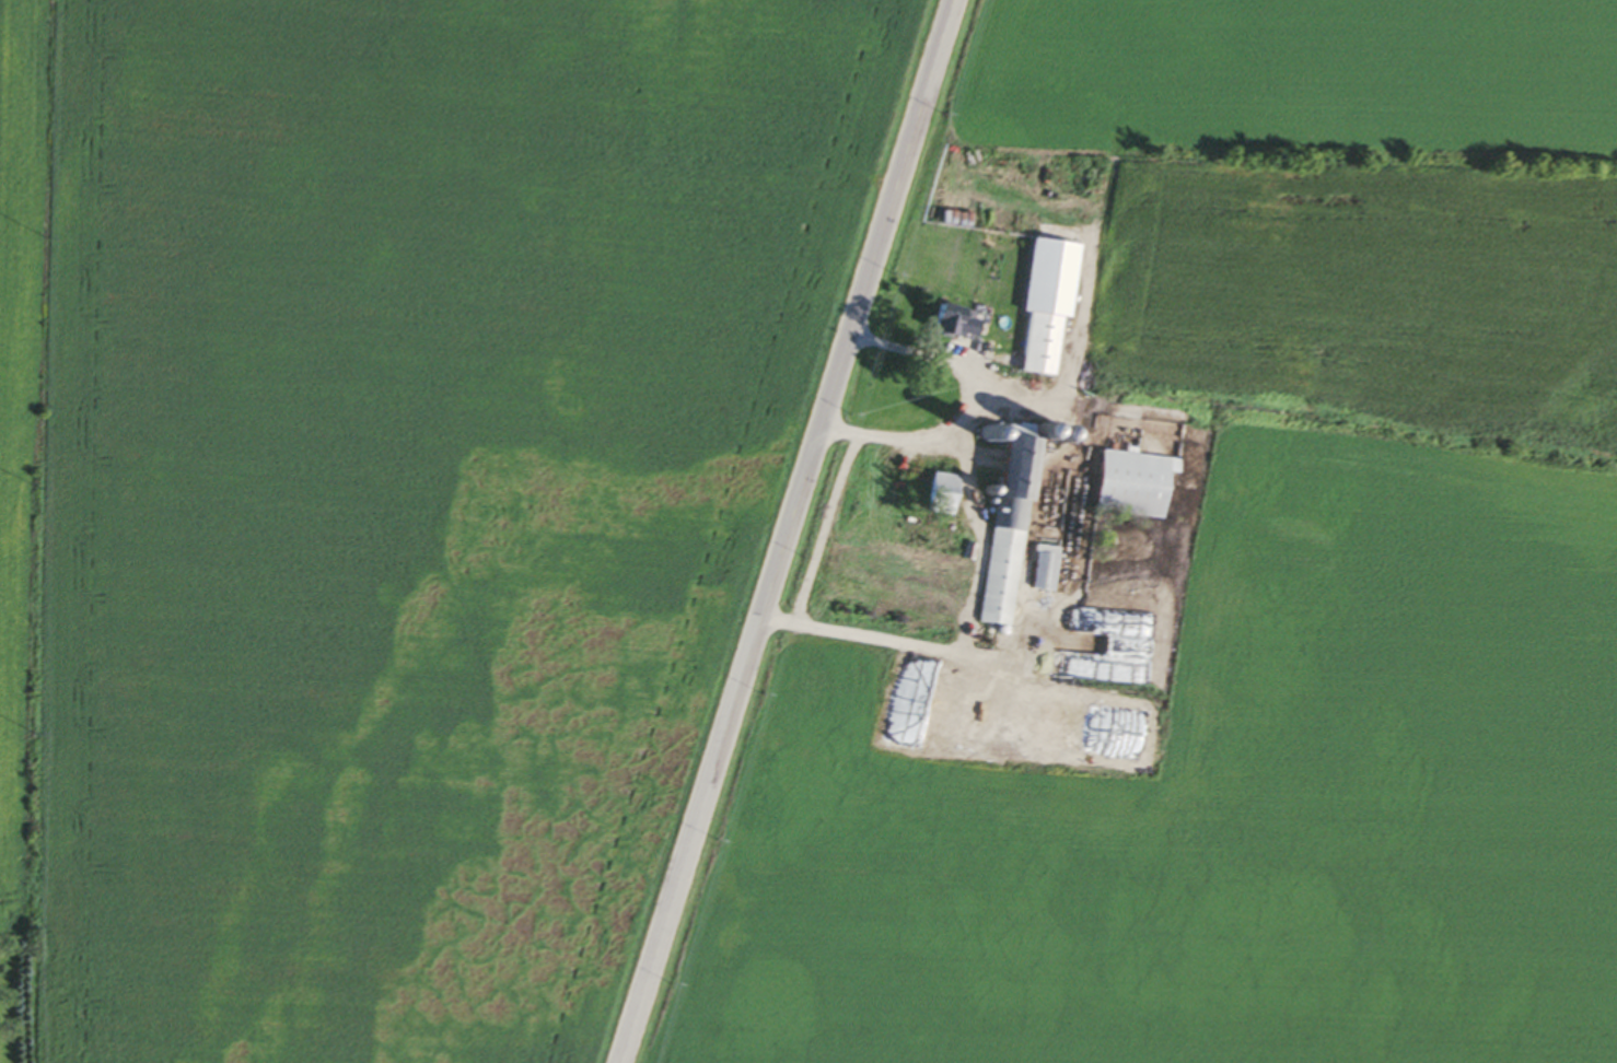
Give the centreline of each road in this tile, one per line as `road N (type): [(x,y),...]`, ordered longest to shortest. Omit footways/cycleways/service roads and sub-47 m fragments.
road 1 (tertiary): [(620,1062),(955,0)]

